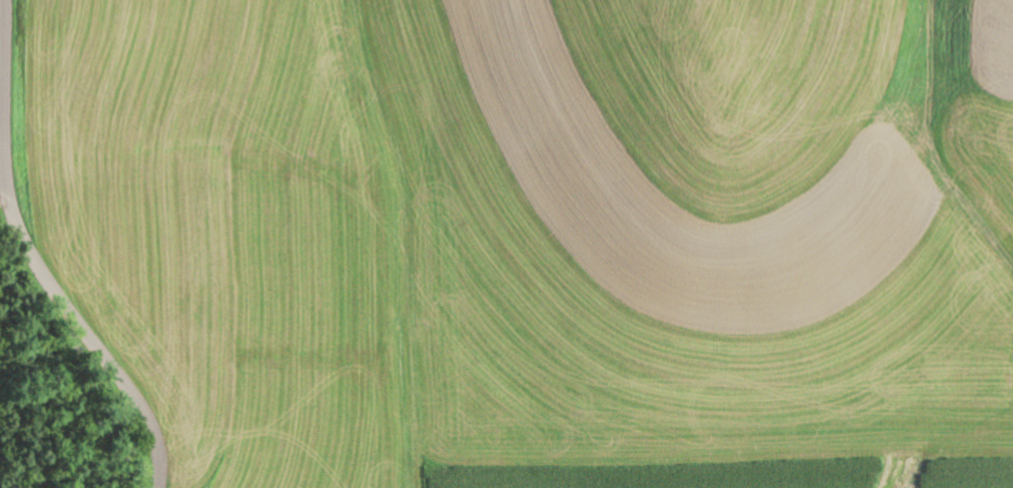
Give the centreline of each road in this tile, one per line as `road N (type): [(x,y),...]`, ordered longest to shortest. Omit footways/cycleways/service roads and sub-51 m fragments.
road 1 (residential): [(148,487),(156,445),(149,411),(14,223),(0,152)]

